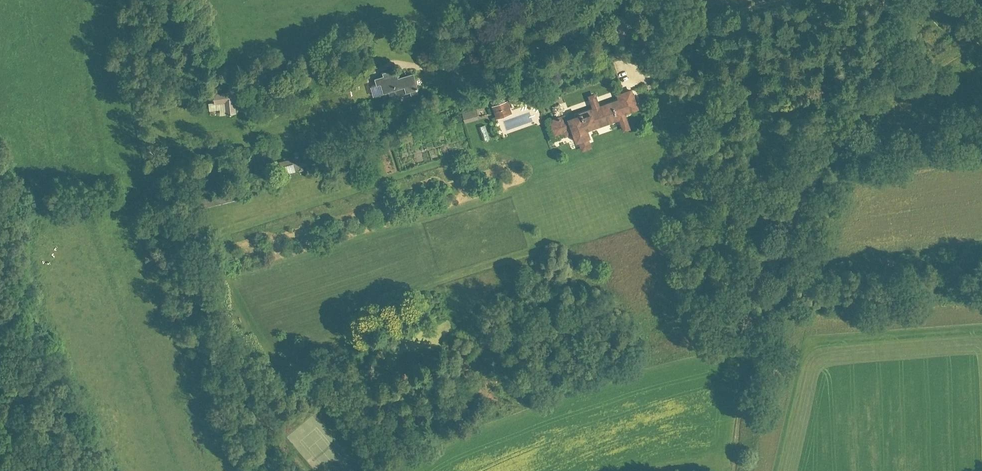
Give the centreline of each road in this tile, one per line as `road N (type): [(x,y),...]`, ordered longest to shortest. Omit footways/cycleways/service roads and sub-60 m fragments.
road 1 (track): [(824,150),(776,155),(663,215),(399,296)]
road 2 (track): [(752,363),(824,150)]
road 3 (track): [(824,150),(853,108),(879,0)]
road 4 (track): [(981,38),(853,108)]

